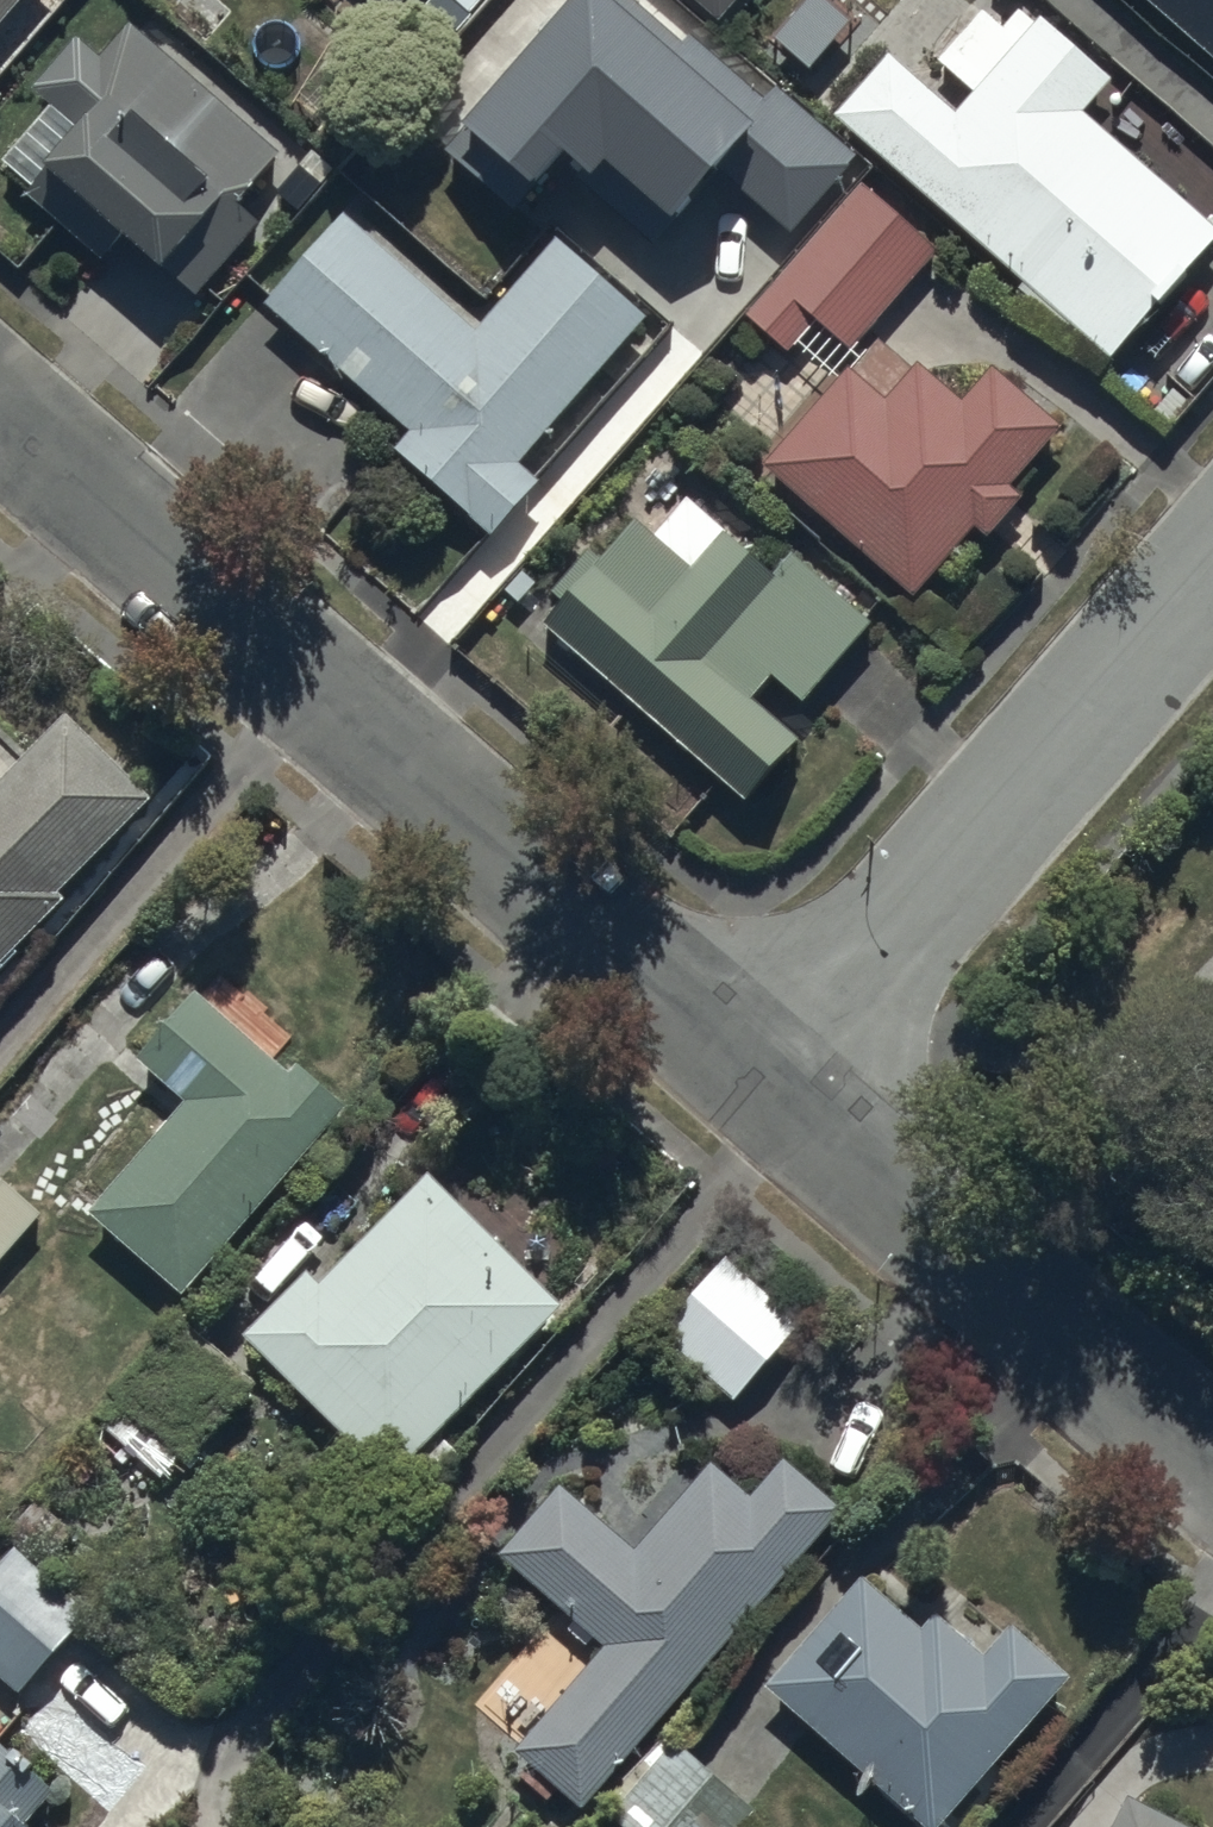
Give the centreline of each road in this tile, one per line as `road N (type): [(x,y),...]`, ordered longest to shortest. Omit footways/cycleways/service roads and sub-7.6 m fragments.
road 1 (residential): [(0,415),(763,1079)]
road 2 (residential): [(763,1079),(1212,567)]
road 3 (residential): [(763,1079),(1131,1401),(1212,1462)]

